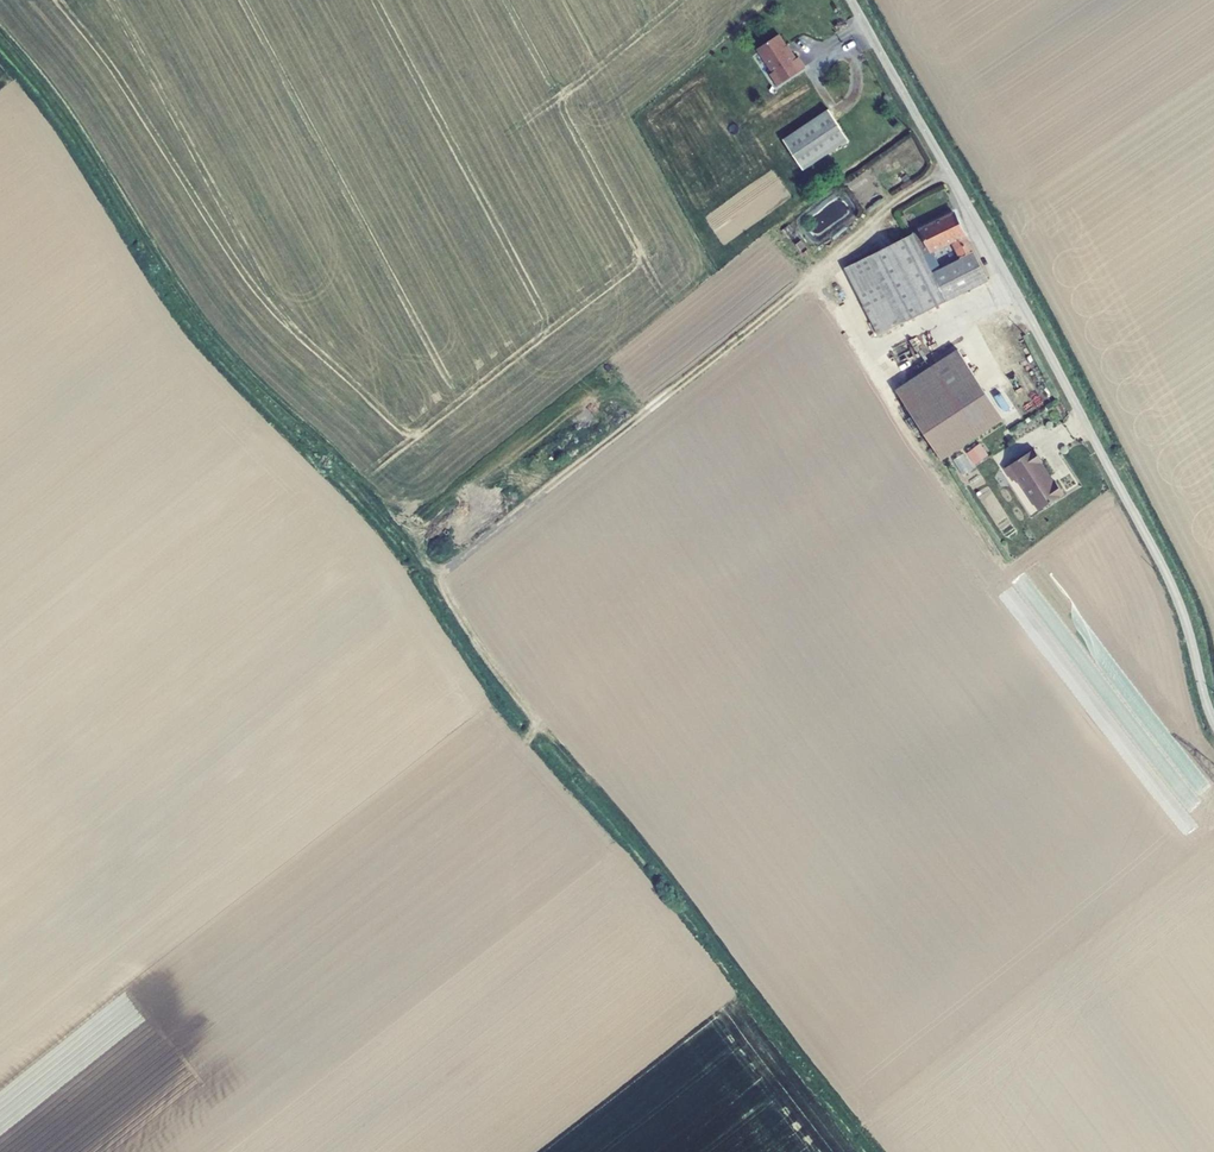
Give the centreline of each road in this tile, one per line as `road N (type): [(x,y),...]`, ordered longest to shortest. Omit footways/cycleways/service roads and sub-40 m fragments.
road 1 (unclassified): [(851,0),(1155,550),(1213,722)]

